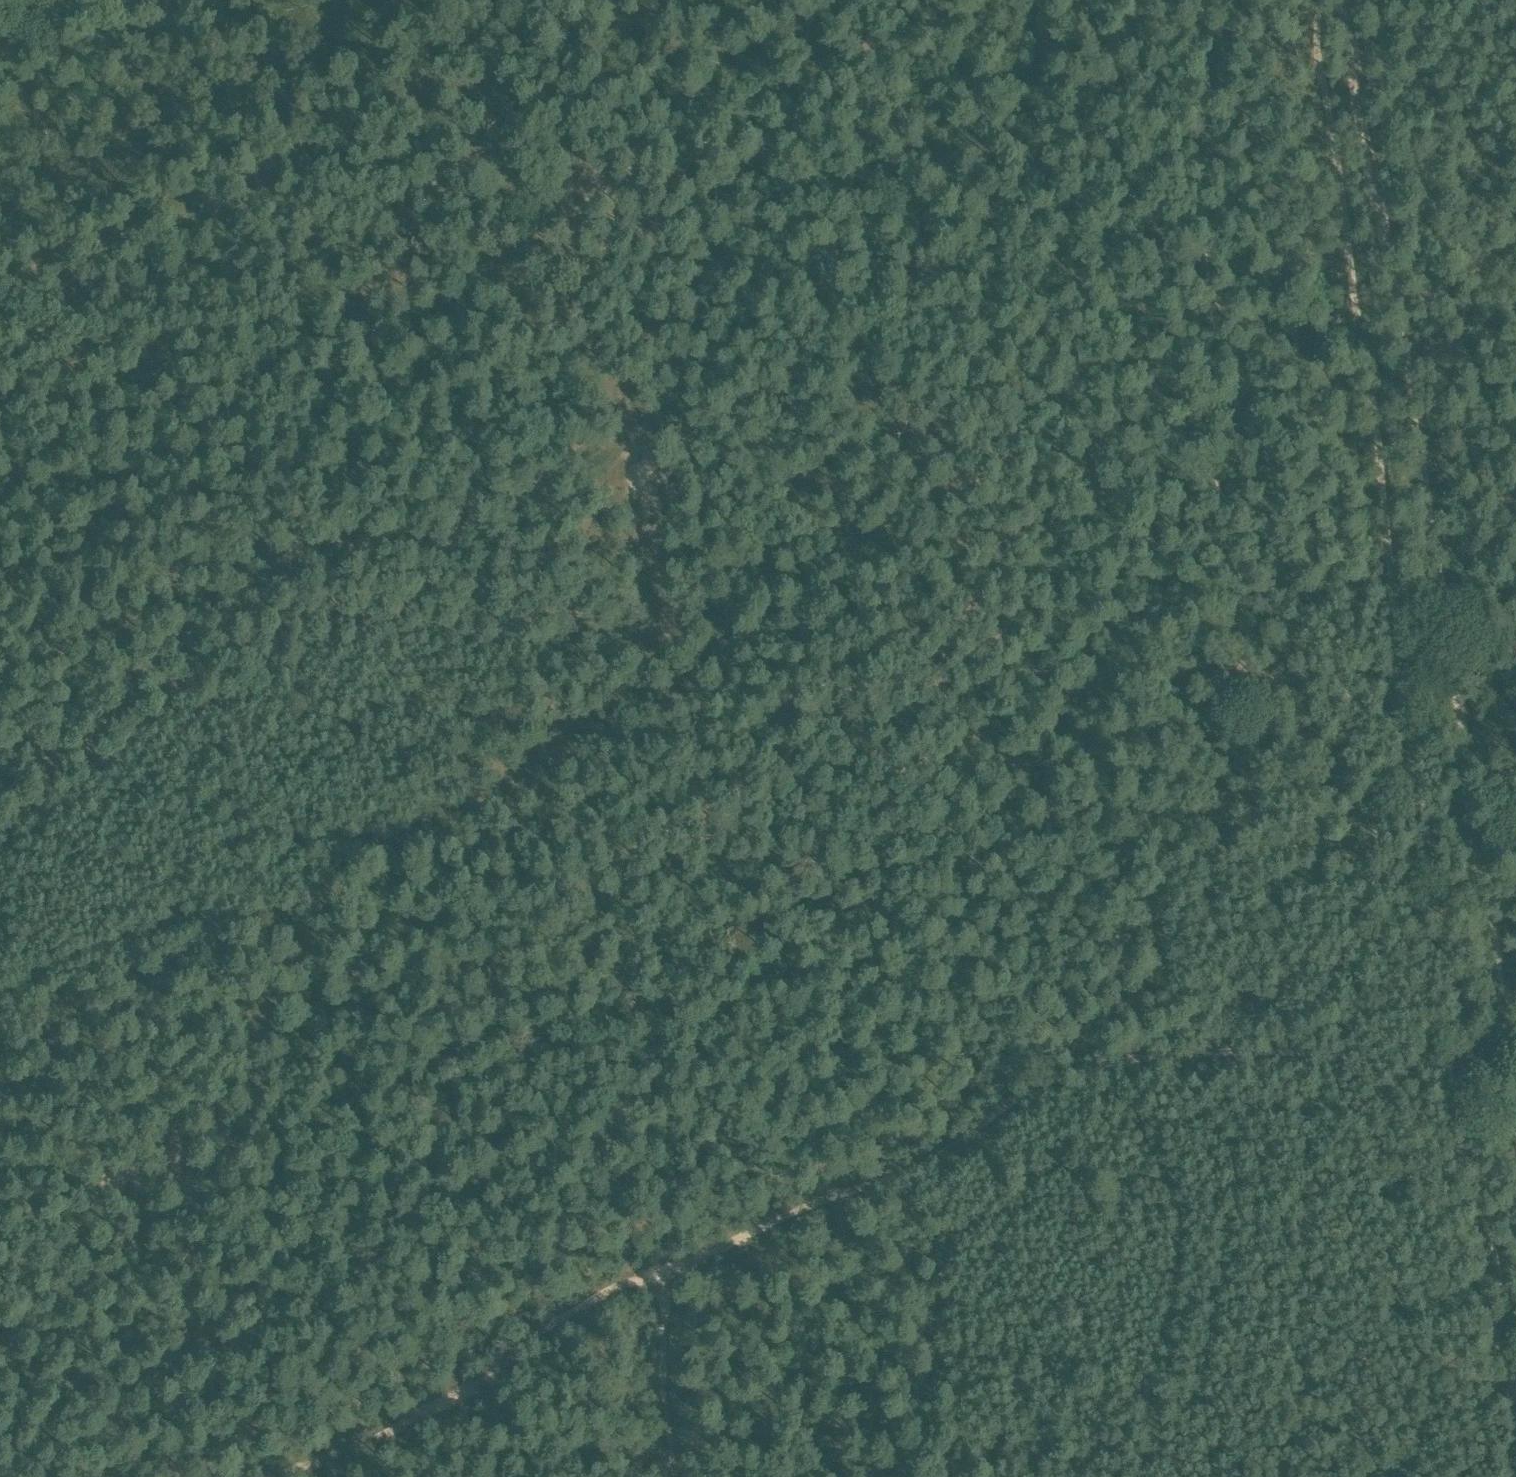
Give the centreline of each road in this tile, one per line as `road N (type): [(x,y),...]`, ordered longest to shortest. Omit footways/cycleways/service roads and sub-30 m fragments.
road 1 (track): [(1455,1064),(1272,1048),(1135,1064),(963,1140),(901,1176),(576,1309),(422,1420),(258,1476)]
road 2 (track): [(1345,8),(1515,1119)]
road 3 (track): [(674,1476),(658,1392),(666,1269)]
road 4 (track): [(1395,307),(1515,239)]

